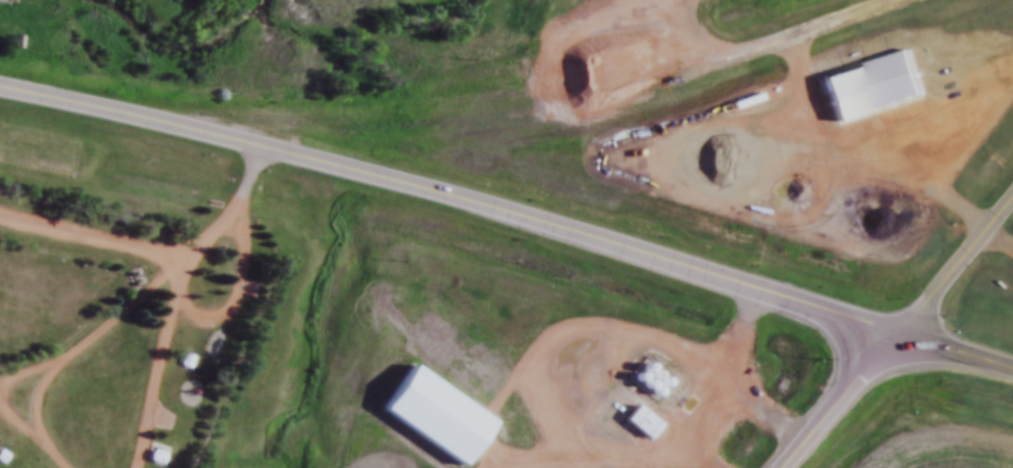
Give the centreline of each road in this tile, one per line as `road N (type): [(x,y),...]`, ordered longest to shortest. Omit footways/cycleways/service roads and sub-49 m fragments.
road 1 (secondary): [(897,341),(260,148),(0,89)]
road 2 (track): [(198,131),(525,107),(642,85),(792,39)]
road 3 (tertiary): [(1012,201),(897,341)]
road 4 (secondary): [(897,341),(784,467)]
road 5 (secondary): [(1012,374),(897,341)]

